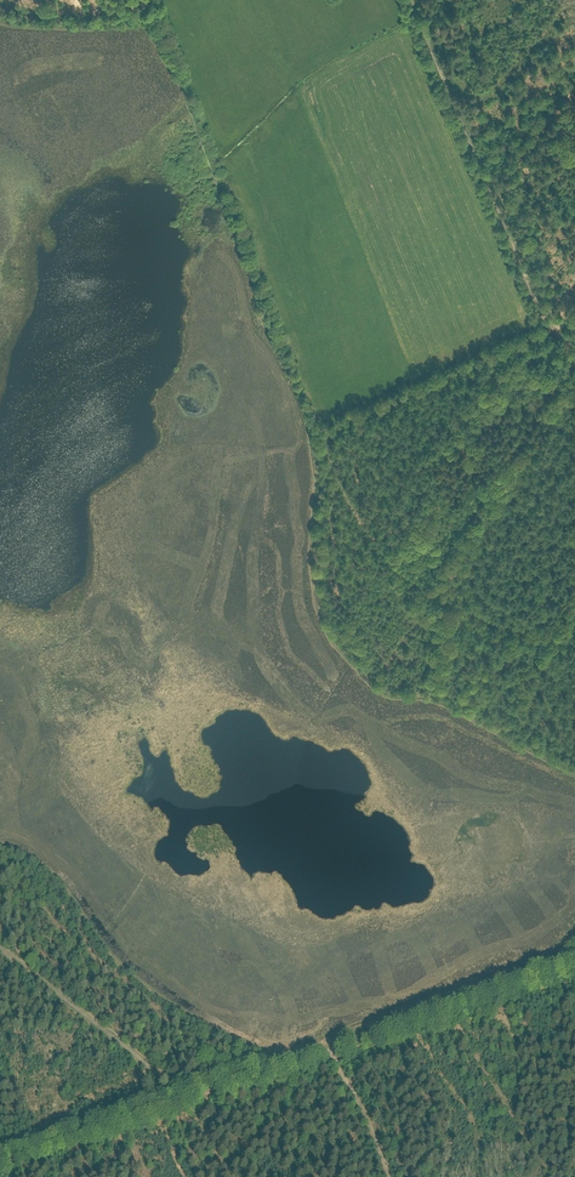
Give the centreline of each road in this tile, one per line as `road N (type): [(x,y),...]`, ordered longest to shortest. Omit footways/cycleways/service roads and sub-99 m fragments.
road 1 (track): [(411,0),(551,330)]
road 2 (track): [(327,433),(351,502),(389,559),(470,608),(574,644)]
road 3 (track): [(328,1049),(562,965)]
road 4 (track): [(327,433),(551,330)]
road 5 (track): [(0,949),(189,1098)]
road 6 (track): [(0,1164),(189,1098)]
road 7 (track): [(133,0),(141,21),(120,26),(0,16)]
road 8 (track): [(328,1049),(372,1128),(387,1176)]

